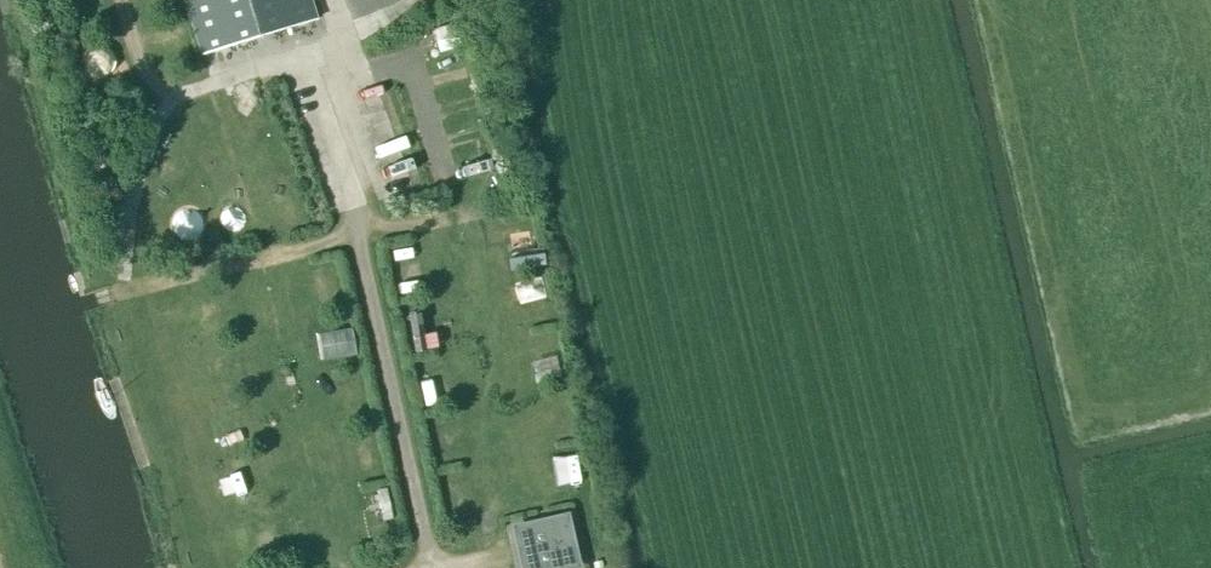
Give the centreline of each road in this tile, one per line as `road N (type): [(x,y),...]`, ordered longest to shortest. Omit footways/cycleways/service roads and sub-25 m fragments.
road 1 (track): [(126,274),(129,288),(524,200)]

